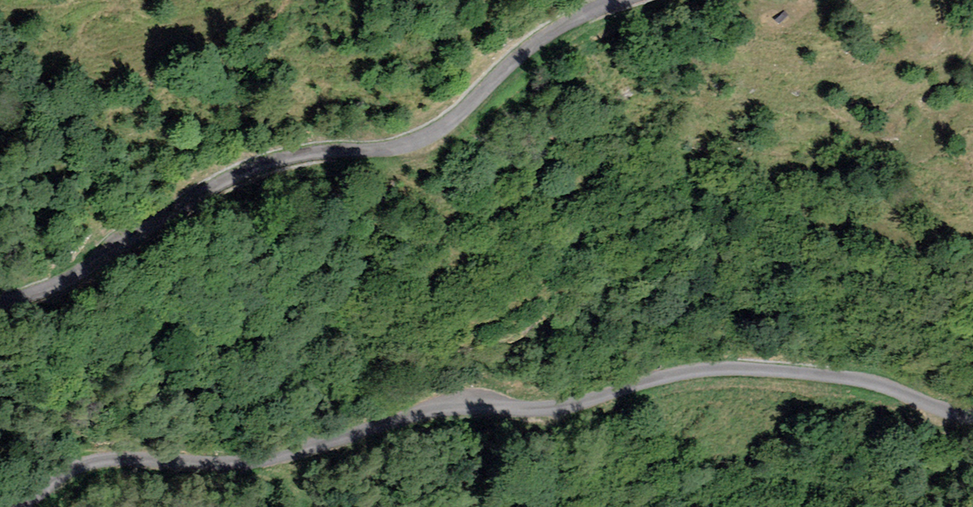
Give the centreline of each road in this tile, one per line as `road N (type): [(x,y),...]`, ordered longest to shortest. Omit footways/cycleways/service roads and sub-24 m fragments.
road 1 (unclassified): [(972,415),(851,379),(696,371),(552,413),(453,405),(255,461),(93,463),(63,474),(24,506)]
road 2 (unclassified): [(0,304),(65,283),(256,167),(425,137),(552,29),(620,0)]

